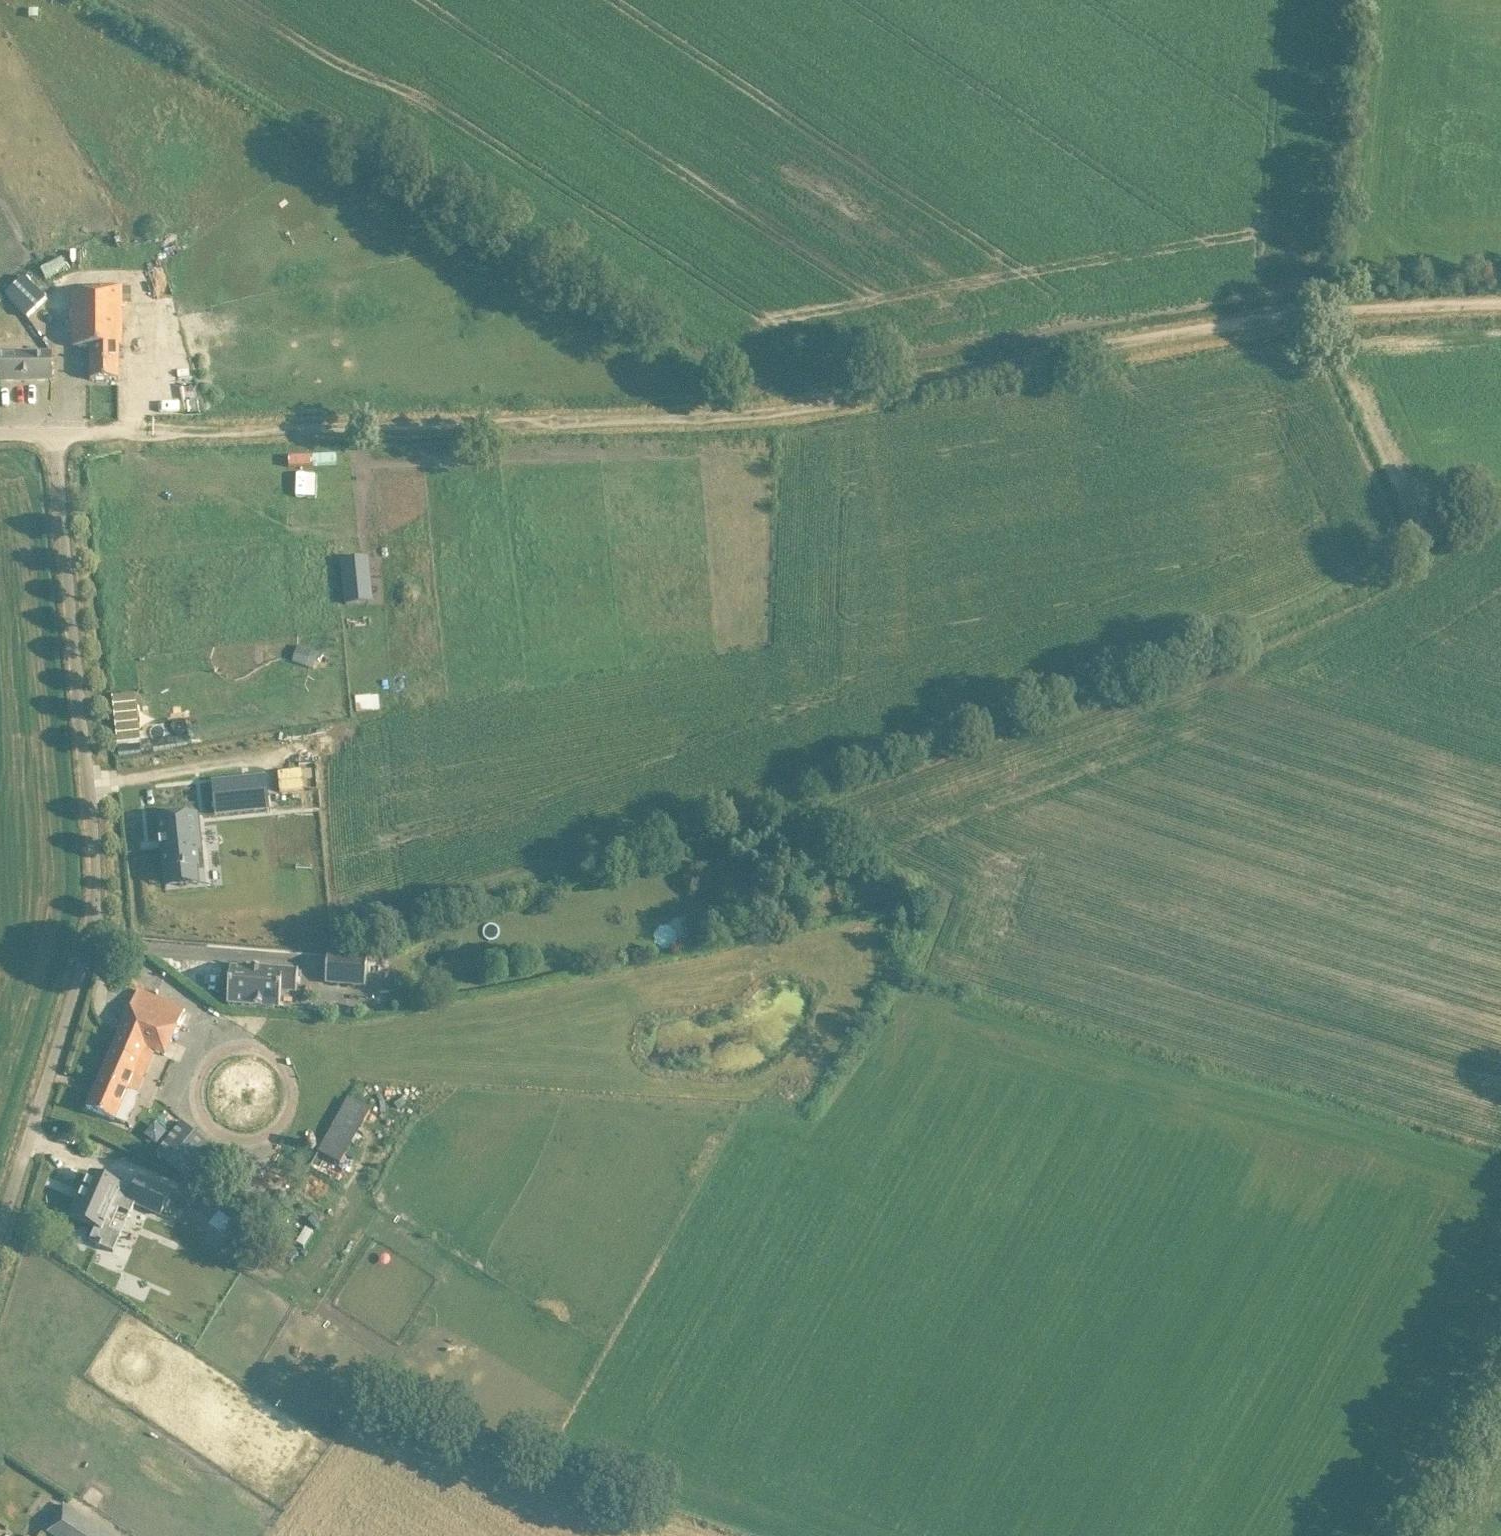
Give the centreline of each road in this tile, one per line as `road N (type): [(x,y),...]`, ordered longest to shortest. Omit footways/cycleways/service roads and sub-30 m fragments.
road 1 (track): [(54,434),(768,413),(1219,328),(1500,305)]
road 2 (unclassified): [(0,1230),(94,919),(96,859),(54,434)]
road 3 (unclassified): [(1390,1535),(1439,1464),(1500,1342)]

